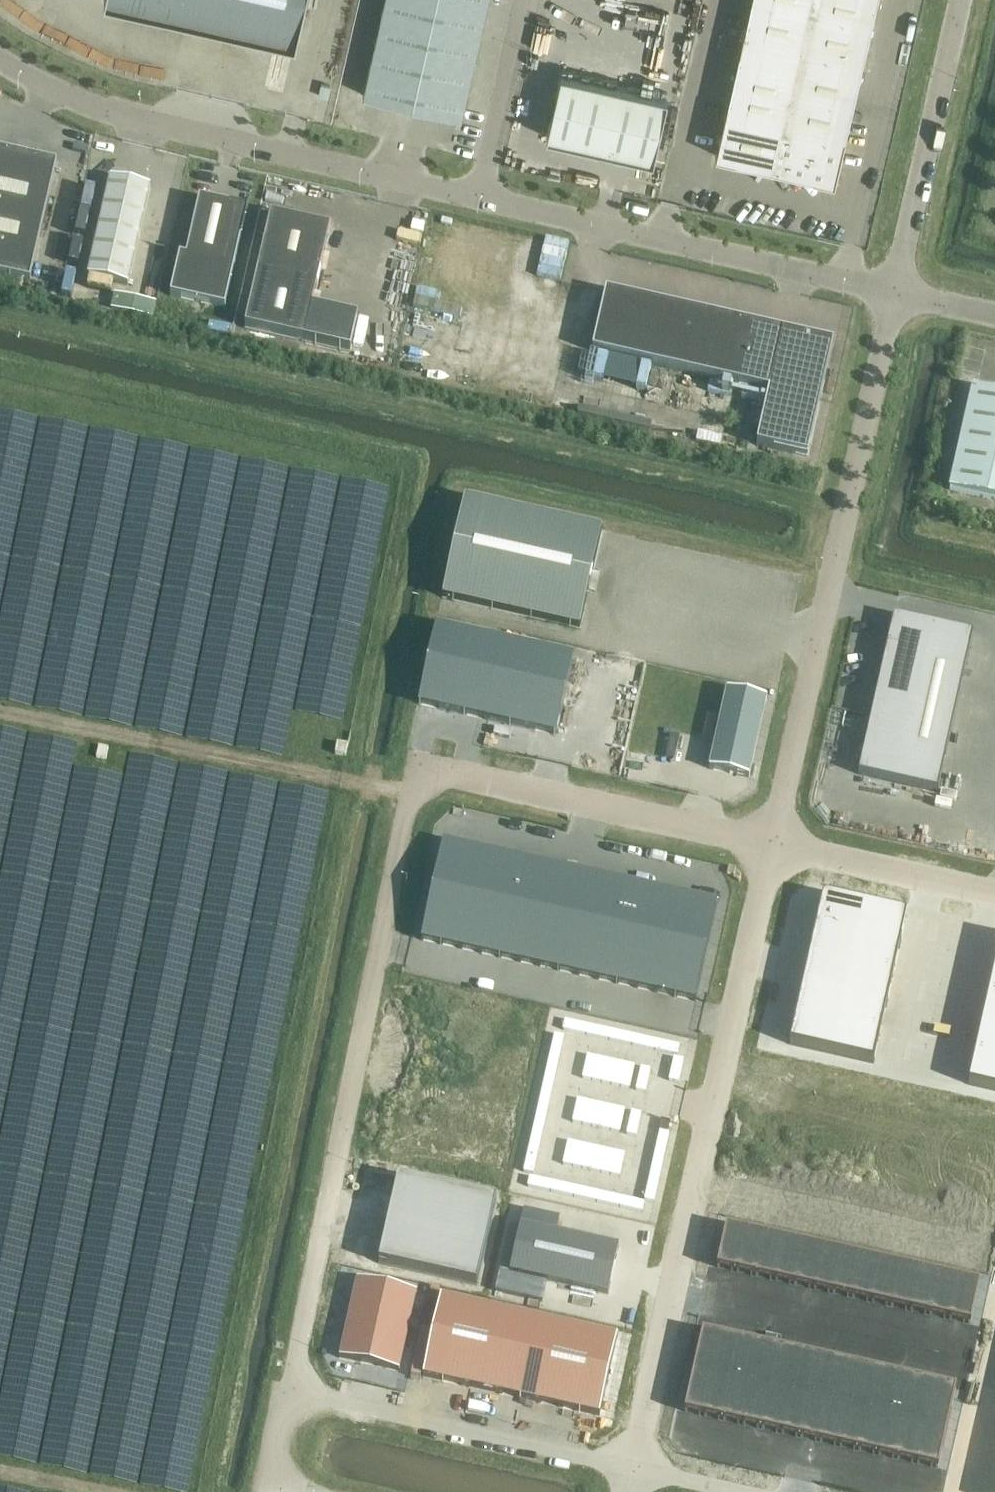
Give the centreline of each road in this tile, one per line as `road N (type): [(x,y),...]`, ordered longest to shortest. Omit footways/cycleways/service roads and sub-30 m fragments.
road 1 (unclassified): [(770,845),(435,774),(404,795),(290,1390)]
road 2 (tertiary): [(890,294),(132,121),(43,89),(0,59)]
road 3 (unclassified): [(633,1470),(770,845)]
road 4 (unclassified): [(770,845),(890,294)]
road 5 (residential): [(633,1470),(290,1390)]
road 6 (unclassified): [(890,294),(961,0)]
road 7 (unclassified): [(994,896),(770,845)]

